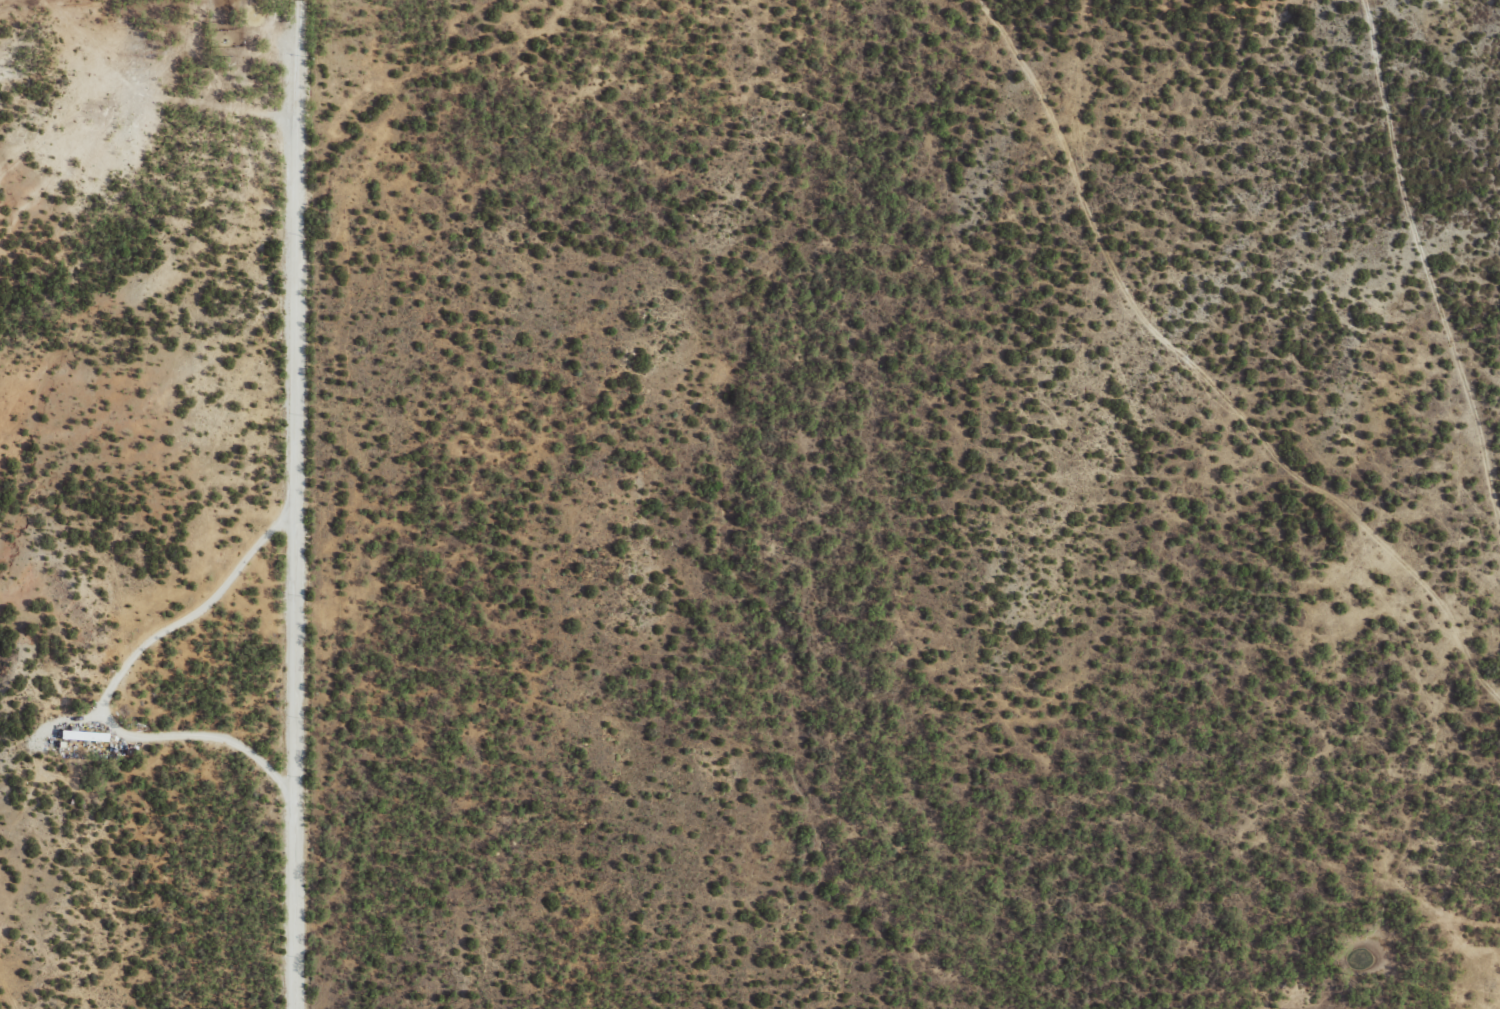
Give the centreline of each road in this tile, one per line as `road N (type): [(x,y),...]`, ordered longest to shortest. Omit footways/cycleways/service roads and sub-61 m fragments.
road 1 (residential): [(1499,717),(1072,0)]

